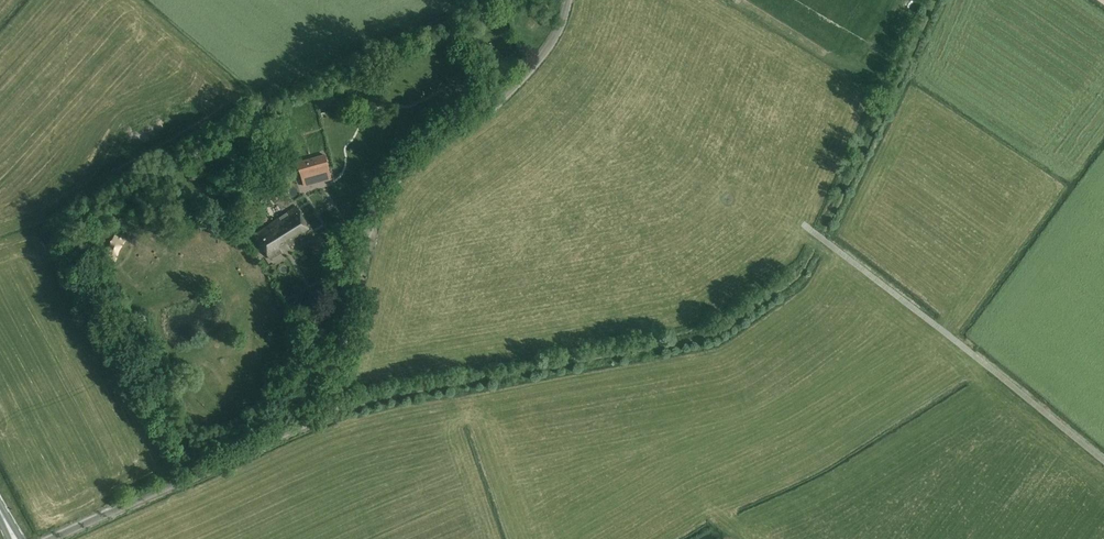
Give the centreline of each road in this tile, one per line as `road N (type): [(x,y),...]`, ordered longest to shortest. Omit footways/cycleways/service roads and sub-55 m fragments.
road 1 (unclassified): [(49,538),(319,412),(370,230),(393,183),(537,70),(569,0)]
road 2 (track): [(802,222),(1103,461)]

